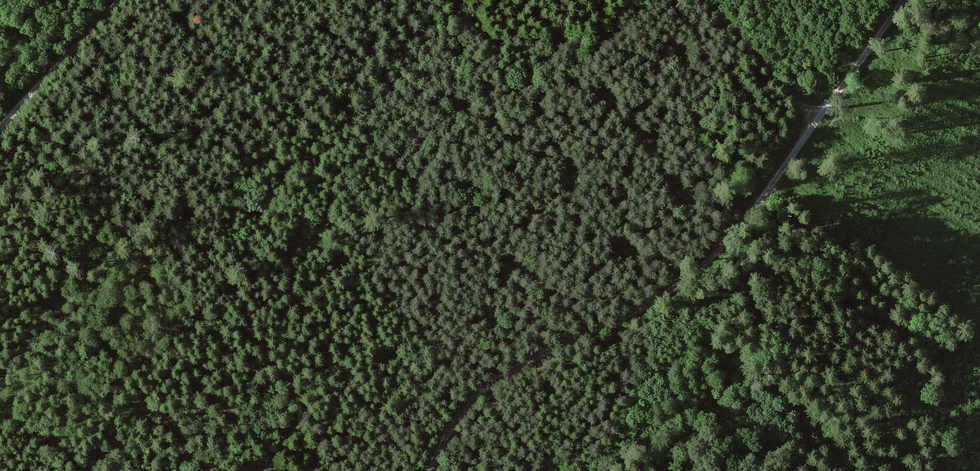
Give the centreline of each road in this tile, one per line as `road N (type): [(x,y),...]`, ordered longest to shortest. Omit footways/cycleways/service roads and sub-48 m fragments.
road 1 (track): [(432,470),(481,389),(646,307),(698,272),(815,121)]
road 2 (track): [(787,470),(979,328)]
road 3 (track): [(0,125),(117,0)]
road 4 (track): [(815,121),(707,0)]
road 5 (track): [(902,0),(815,121)]

